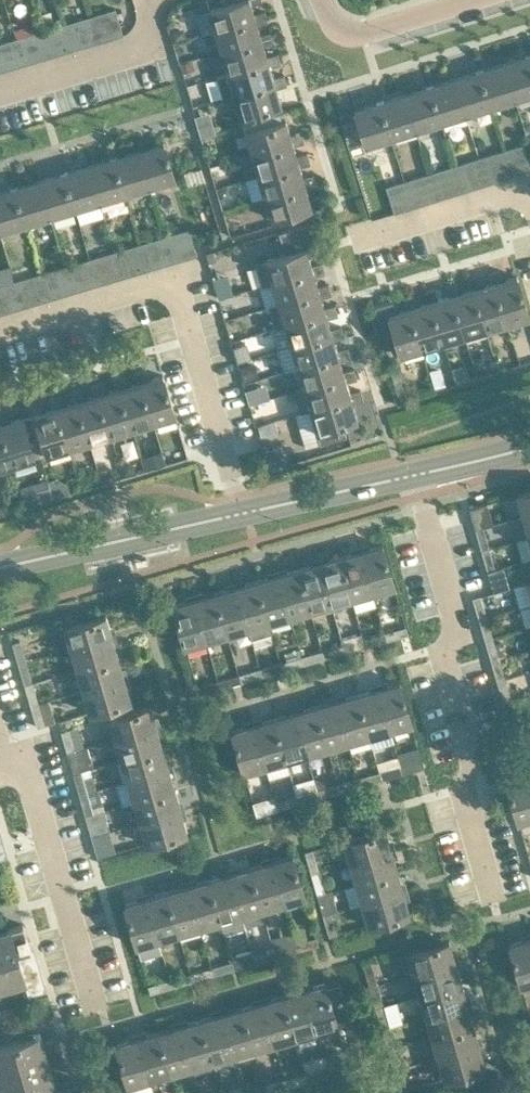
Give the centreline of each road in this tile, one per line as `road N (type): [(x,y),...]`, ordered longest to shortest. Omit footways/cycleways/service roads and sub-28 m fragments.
road 1 (tertiary): [(529,447),(0,568)]
road 2 (residential): [(475,0),(360,35),(332,25),(319,0)]

